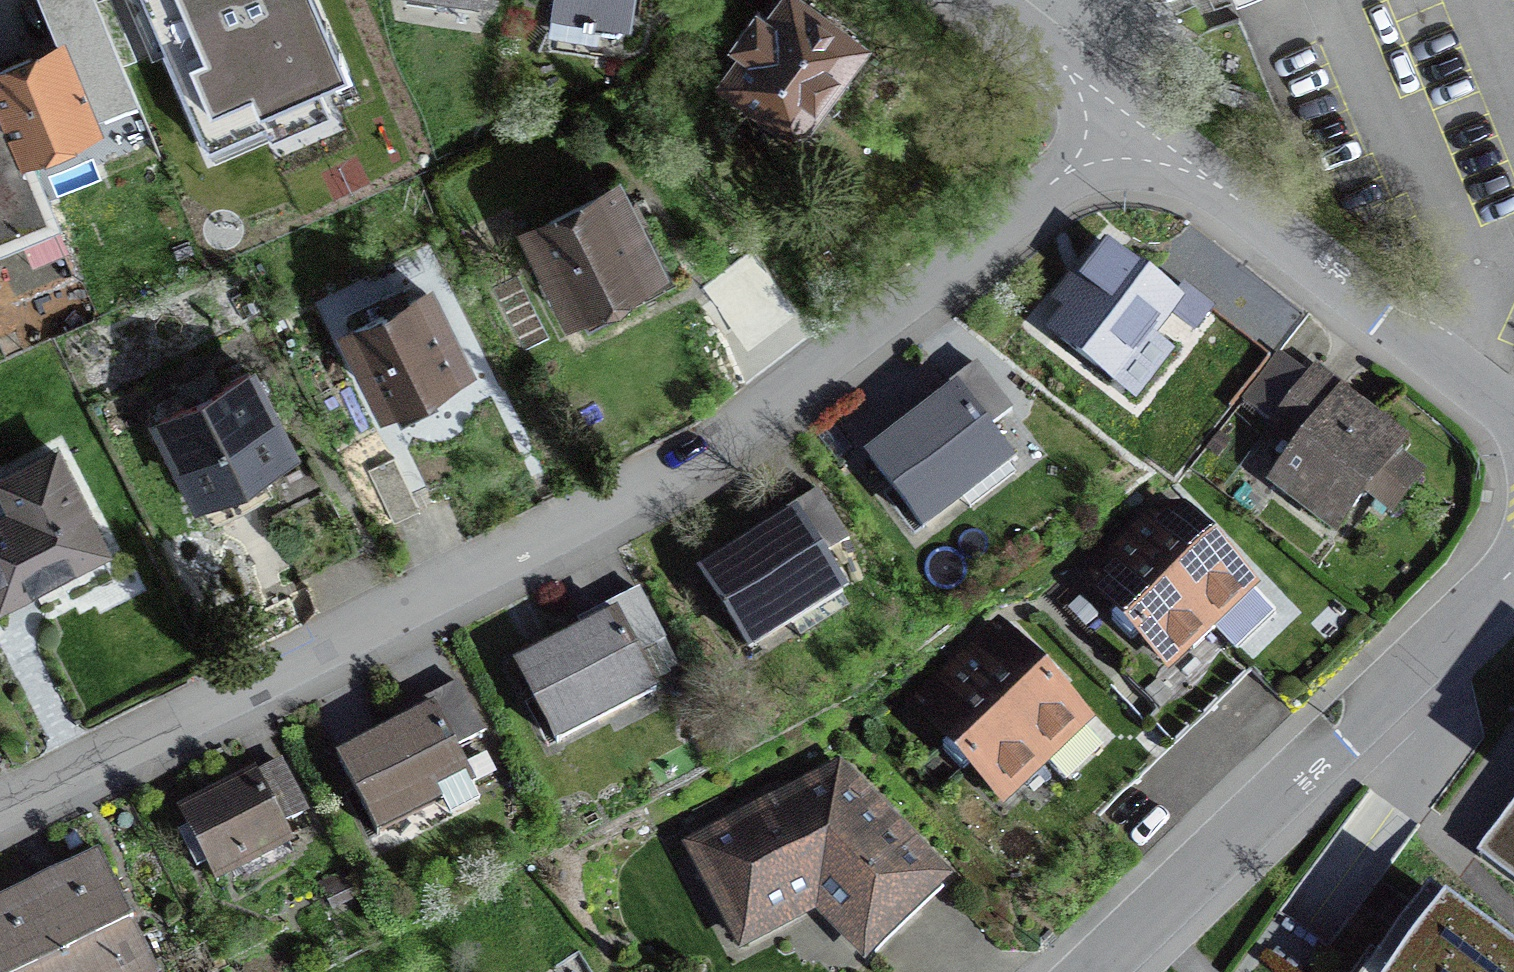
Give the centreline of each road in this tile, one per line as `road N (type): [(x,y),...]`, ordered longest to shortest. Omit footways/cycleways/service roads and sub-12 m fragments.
road 1 (residential): [(1135,127),(542,539),(0,812)]
road 2 (residential): [(1513,568),(1091,971)]
road 3 (residential): [(1135,127),(1513,418)]
road 4 (residential): [(974,0),(1135,127)]

